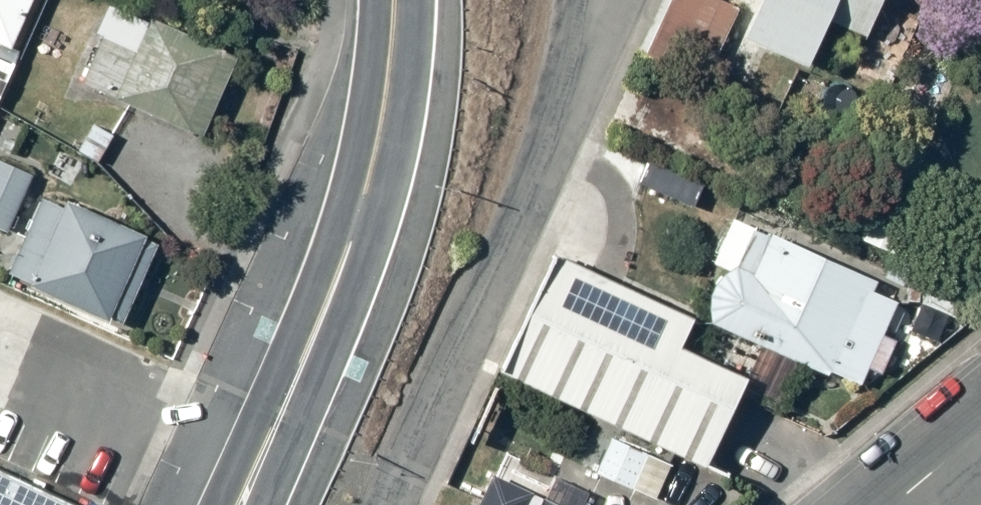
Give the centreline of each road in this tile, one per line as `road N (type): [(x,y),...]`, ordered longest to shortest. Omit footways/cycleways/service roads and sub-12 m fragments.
road 1 (residential): [(380,504),(601,0)]
road 2 (primary): [(395,0),(381,146),(349,256),(247,504)]

